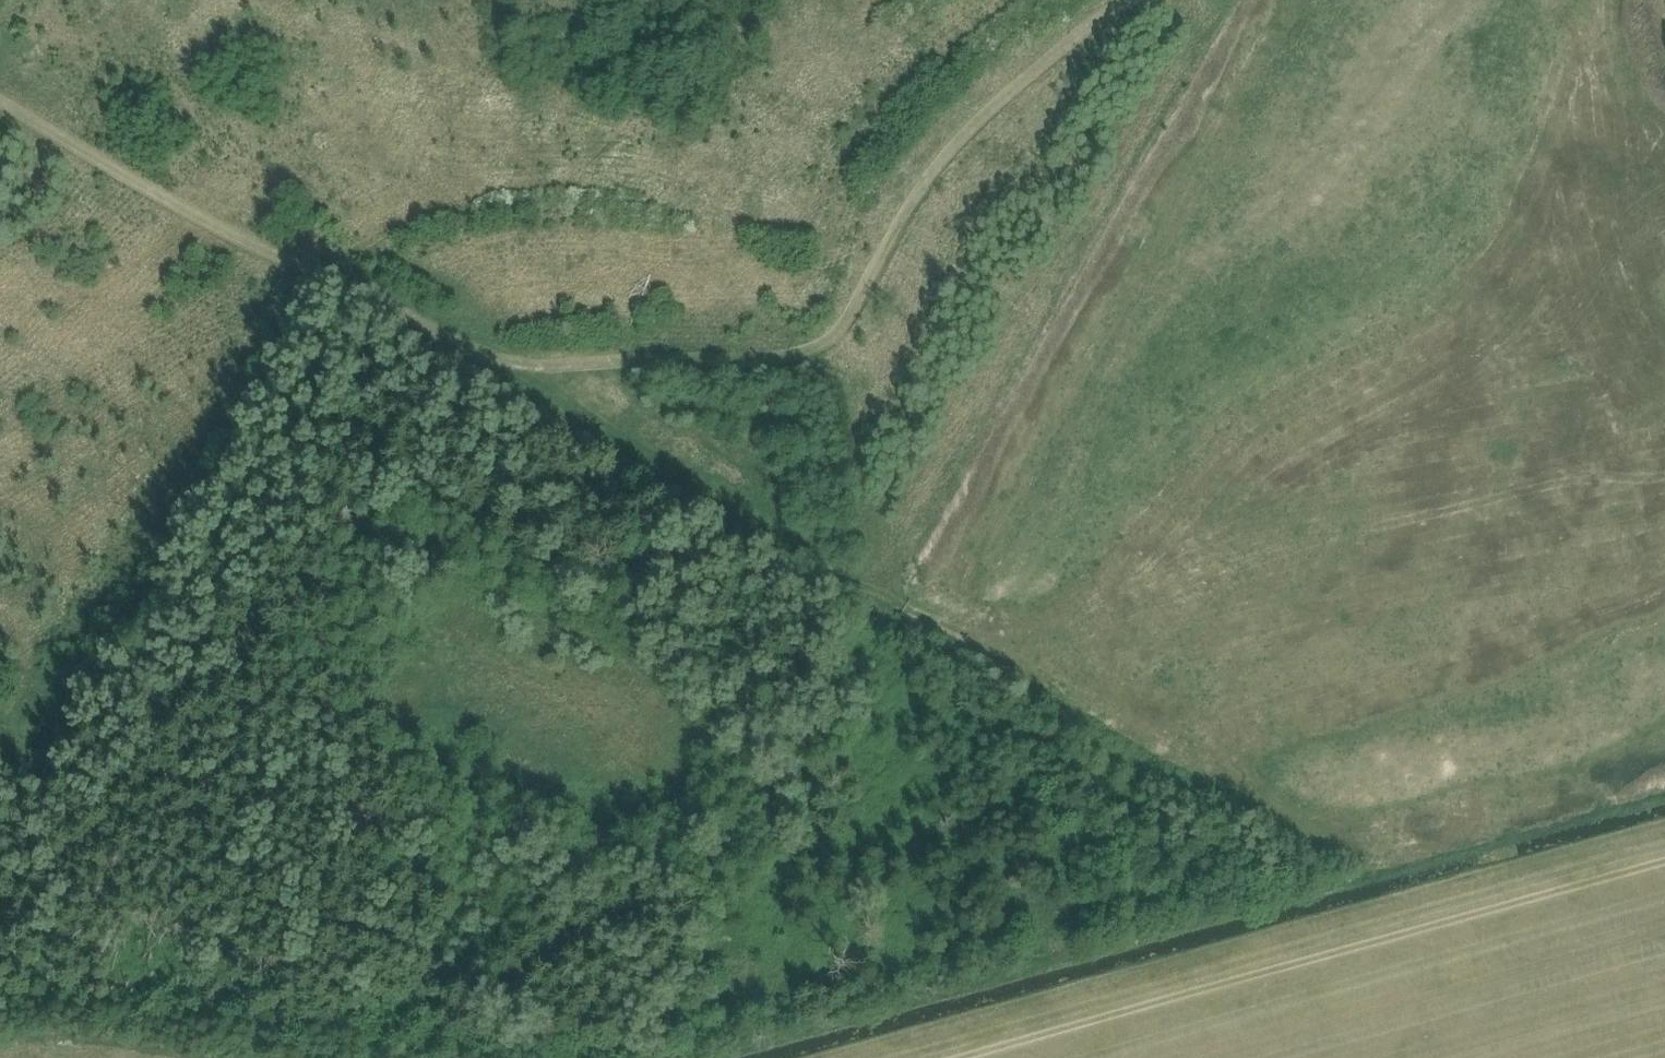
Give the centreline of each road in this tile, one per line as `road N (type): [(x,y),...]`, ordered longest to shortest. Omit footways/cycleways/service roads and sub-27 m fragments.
road 1 (track): [(1150,0),(1079,41),(971,130),(926,186),(847,320),(817,350),(772,365),(477,366),(159,200),(0,105)]
road 2 (track): [(477,366),(903,610)]

